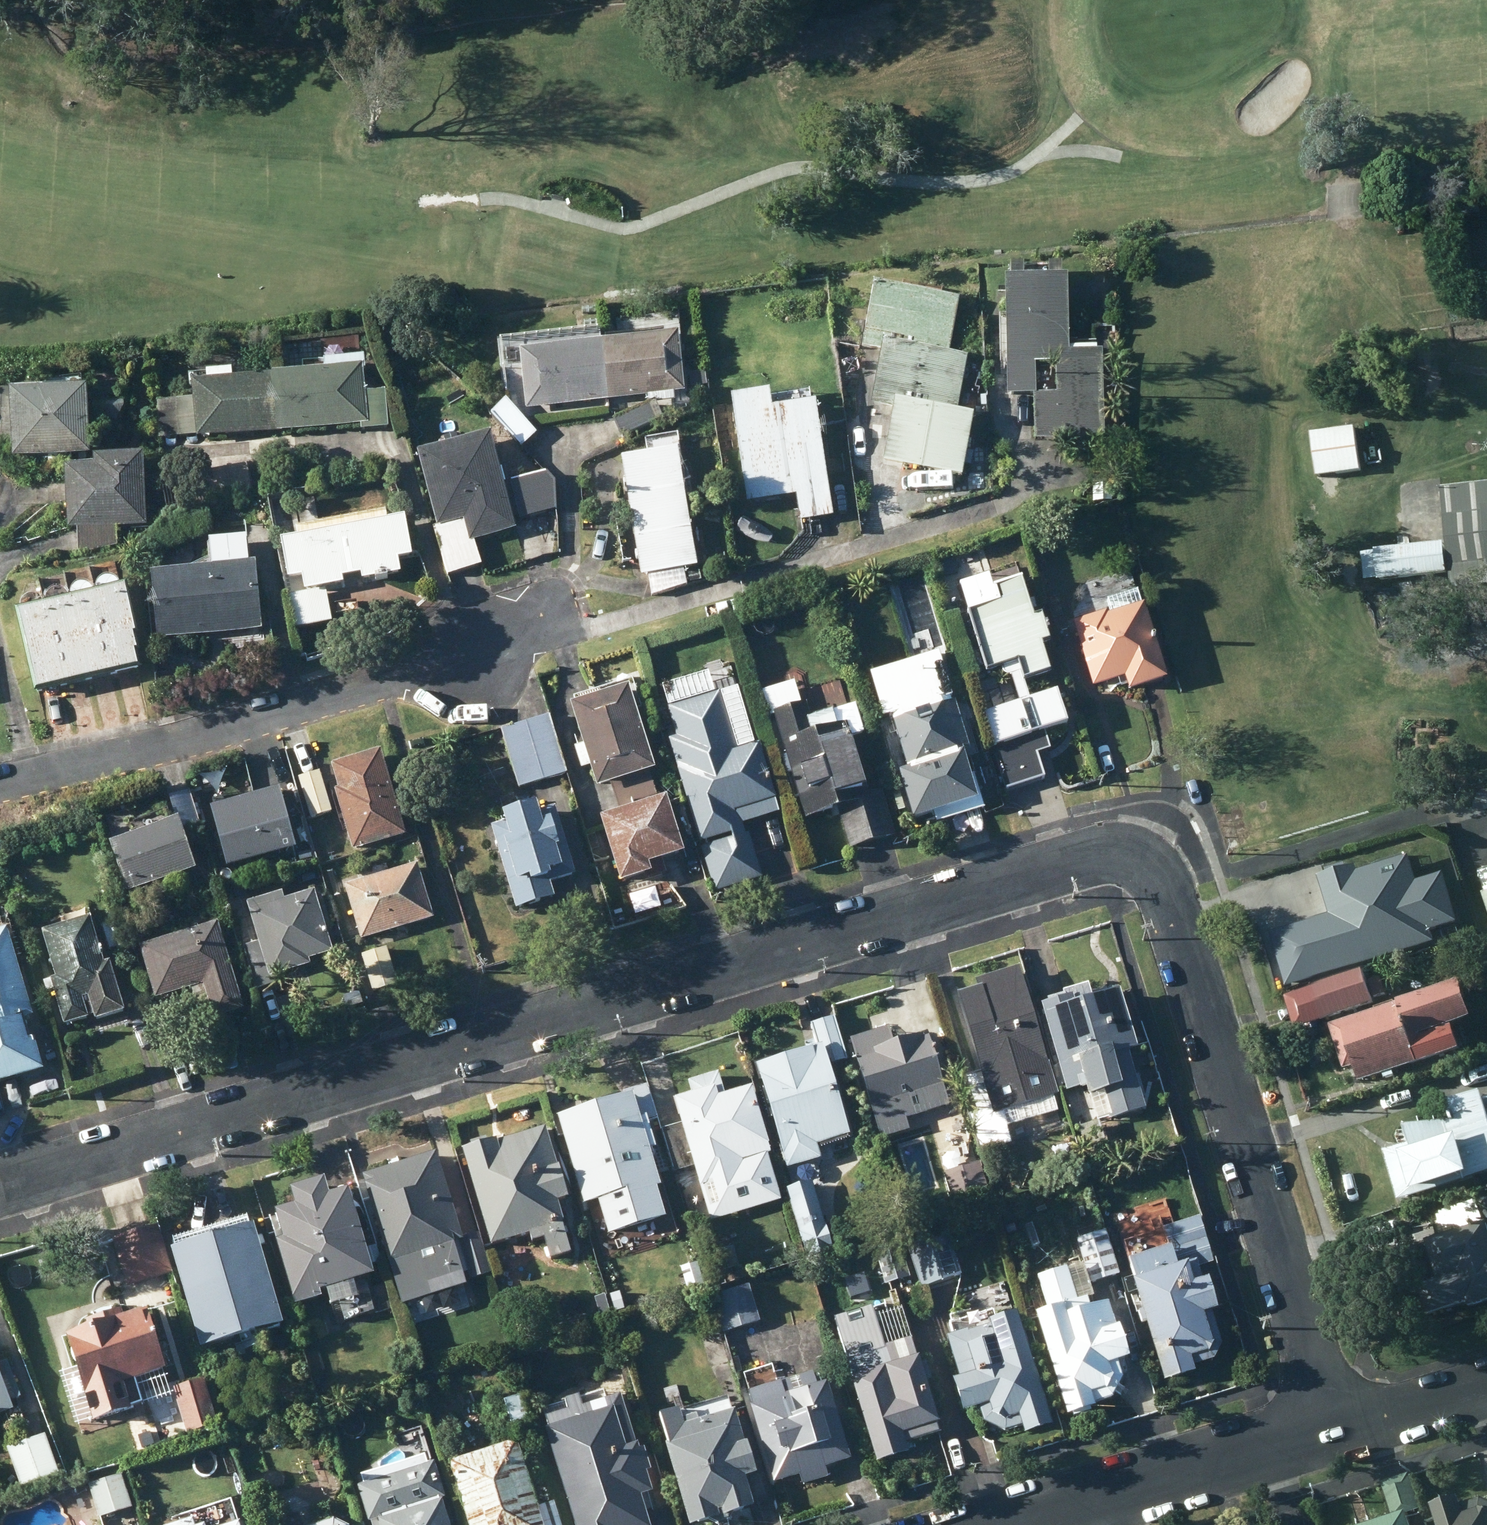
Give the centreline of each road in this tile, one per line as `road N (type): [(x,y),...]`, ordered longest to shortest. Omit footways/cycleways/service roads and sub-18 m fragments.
road 1 (residential): [(0,1192),(1093,849),(1121,849),(1145,858),(1179,922),(1337,1434)]
road 2 (residential): [(0,784),(381,683),(556,626)]
road 3 (track): [(1168,895),(1483,797),(1486,811)]
road 4 (residential): [(1039,1524),(1337,1434)]
road 5 (residential): [(1337,1434),(1486,1389)]

